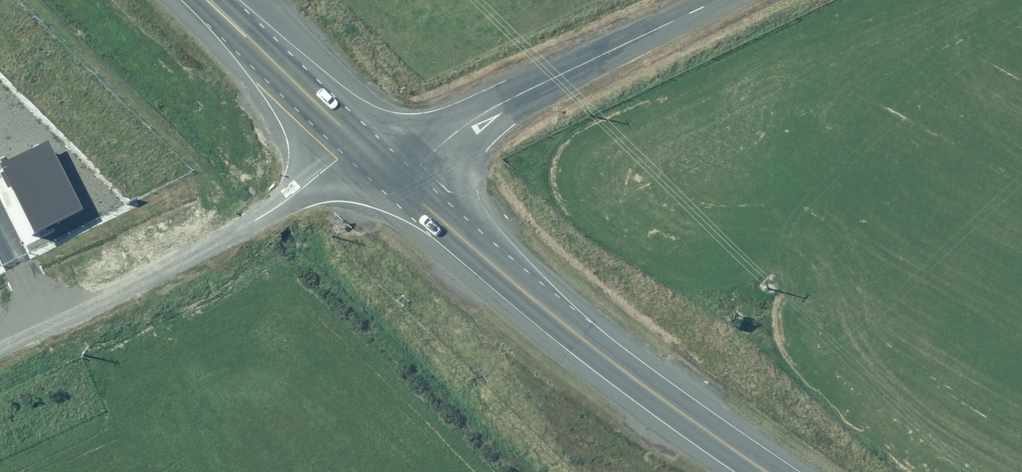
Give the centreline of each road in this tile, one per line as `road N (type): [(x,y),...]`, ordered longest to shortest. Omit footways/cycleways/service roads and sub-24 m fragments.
road 1 (trunk): [(403,183),(539,307),(770,471)]
road 2 (unclassified): [(0,343),(226,238),(285,201),(355,139)]
road 3 (unclassified): [(403,183),(495,104),(713,0)]
road 4 (trunk): [(210,0),(355,139)]

